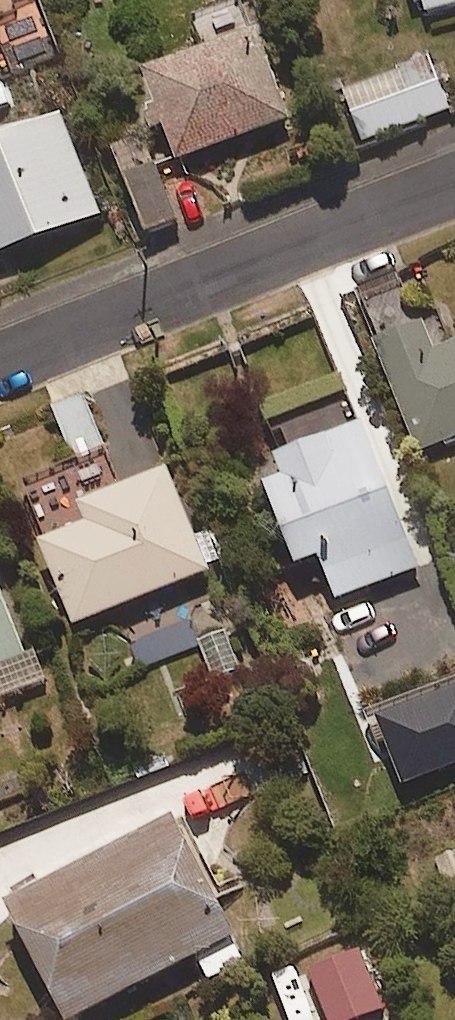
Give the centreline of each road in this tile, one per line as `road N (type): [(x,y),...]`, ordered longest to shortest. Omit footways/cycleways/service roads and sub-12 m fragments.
road 1 (residential): [(0,354),(454,180)]

